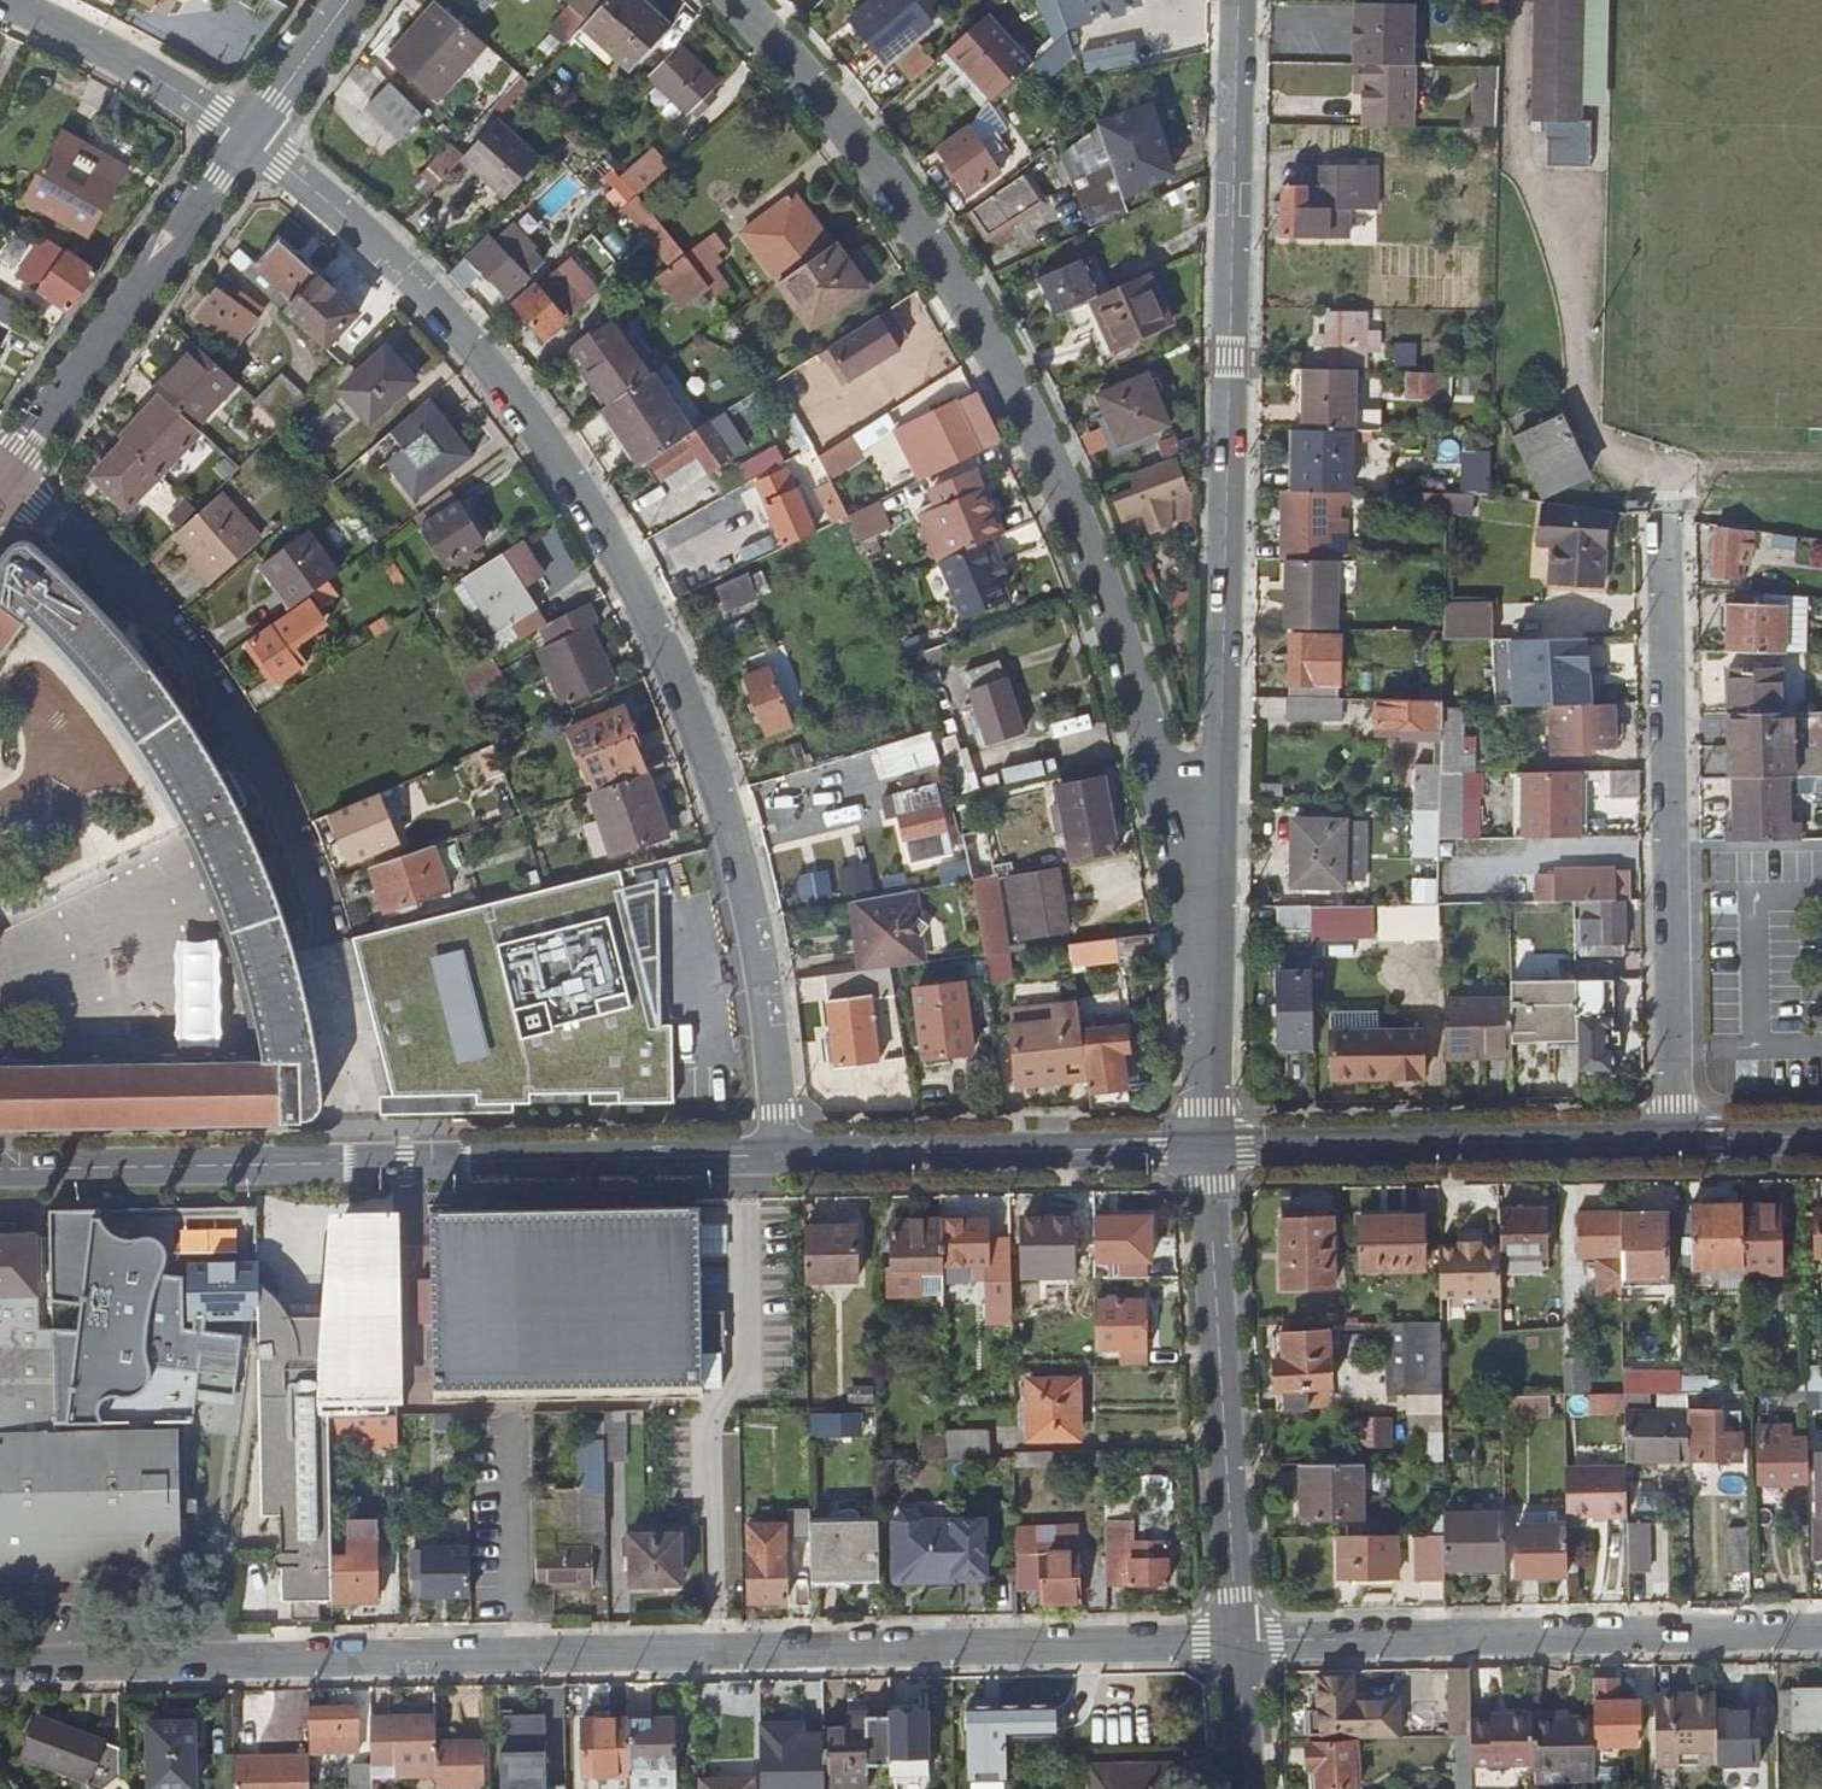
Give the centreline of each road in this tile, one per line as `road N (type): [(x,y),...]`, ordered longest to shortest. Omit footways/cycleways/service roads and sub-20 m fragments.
road 1 (residential): [(1237,1642),(0,1663)]
road 2 (residential): [(247,140),(350,222),(419,291),(545,446),(602,533),(644,617),(740,860),(770,1028),(779,1156)]
road 3 (residential): [(732,0),(894,197),(989,353),(1081,548),(1212,913)]
road 4 (residential): [(1236,0),(1212,913)]
road 5 (tertiary): [(0,1170),(779,1156)]
road 6 (residential): [(1666,550),(1671,1140)]
road 7 (residential): [(1821,1632),(1237,1642)]
road 8 (residential): [(2,478),(95,561),(240,746),(282,823),(324,947)]
road 9 (residential): [(1206,1148),(1237,1642)]
road 10 (tertiary): [(1206,1148),(1671,1140)]
road 11 (tertiary): [(779,1156),(1206,1148)]
road 12 (tertiary): [(247,140),(2,478)]
road 13 (residential): [(0,1),(137,66),(247,140)]
road 14 (residential): [(1212,913),(1206,1148)]
road 15 (tertiary): [(348,0),(247,140)]
road 16 (tertiary): [(1671,1140),(1821,1137)]
road 17 (residential): [(1237,1642),(1246,1788)]

